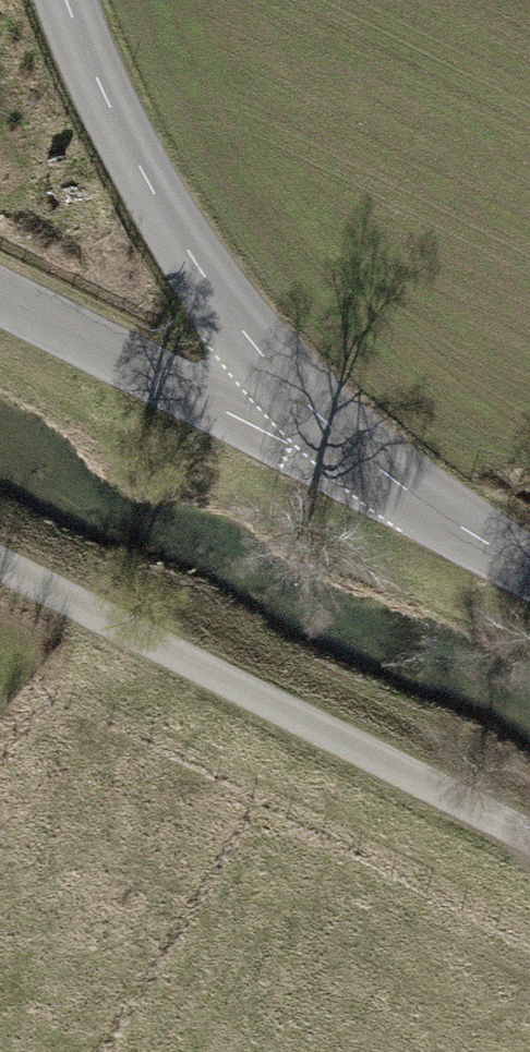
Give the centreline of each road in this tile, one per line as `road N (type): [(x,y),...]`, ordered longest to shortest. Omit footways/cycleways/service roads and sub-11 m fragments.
road 1 (track): [(0,564),(529,835)]
road 2 (tertiary): [(320,417),(230,316),(148,184),(69,0)]
road 3 (unclassified): [(0,293),(293,446),(320,417)]
road 4 (tertiary): [(529,566),(453,524),(320,417)]

